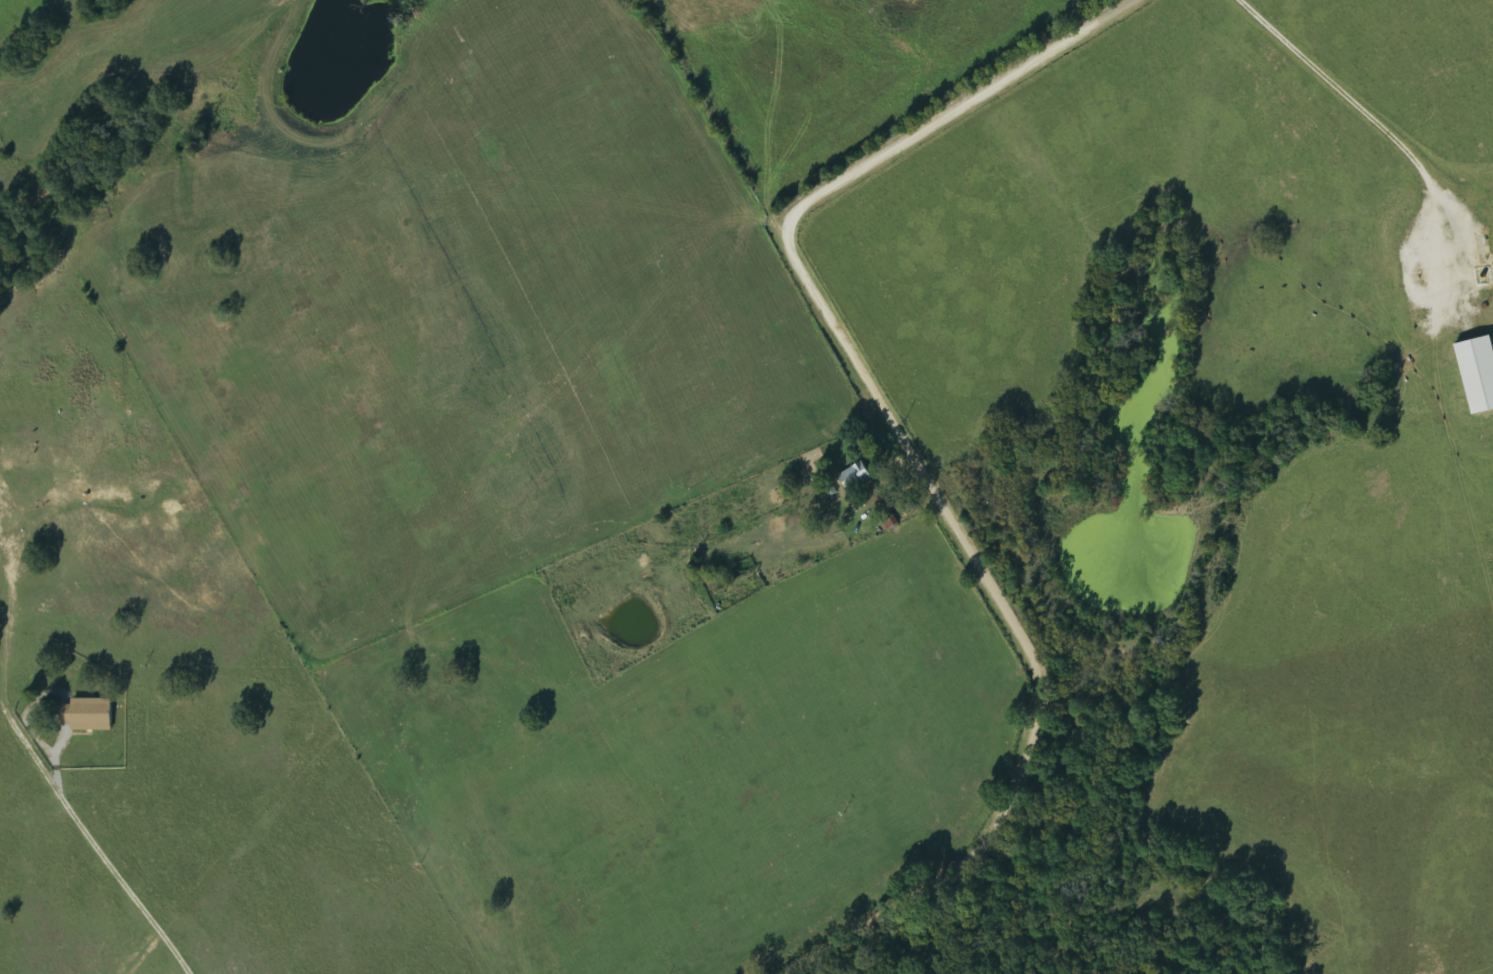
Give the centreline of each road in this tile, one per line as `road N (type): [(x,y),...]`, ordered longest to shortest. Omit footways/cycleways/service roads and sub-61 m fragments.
road 1 (residential): [(784,973),(972,866),(1028,759),(1039,672),(788,256),(793,206),(1128,0)]

